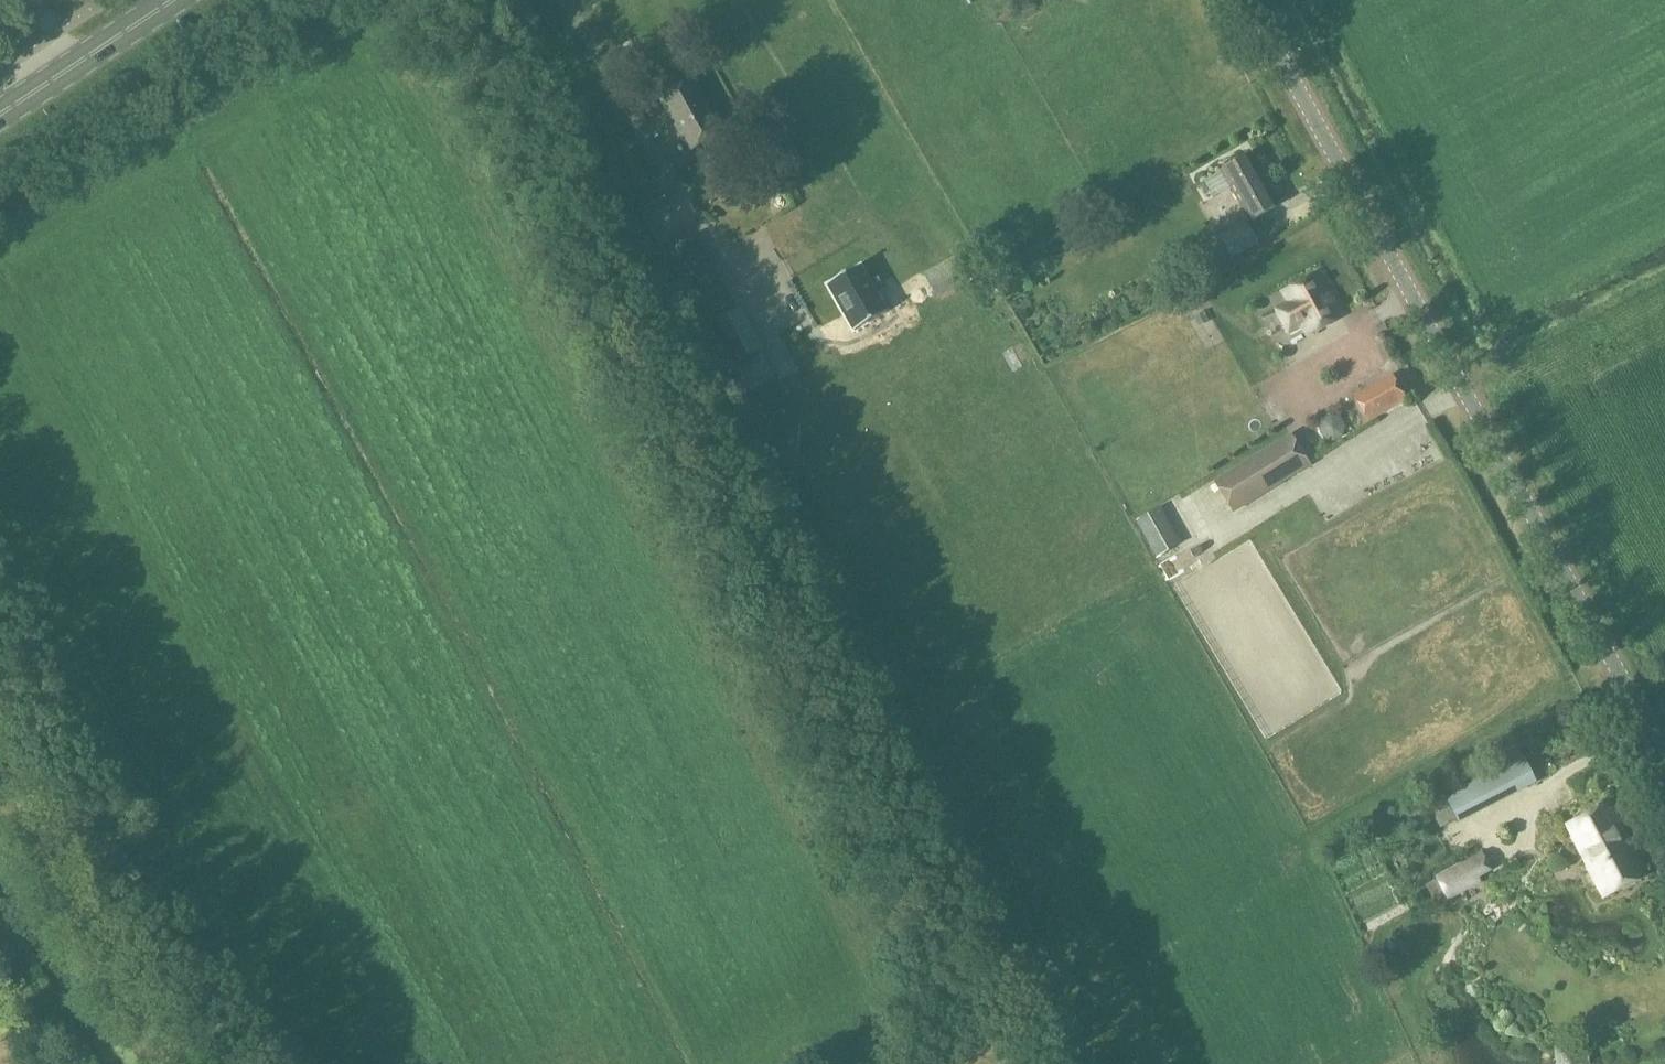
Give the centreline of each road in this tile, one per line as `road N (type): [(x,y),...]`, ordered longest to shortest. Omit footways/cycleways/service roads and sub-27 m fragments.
road 1 (tertiary): [(1664,767),(1248,0)]
road 2 (unclassified): [(243,1063),(0,650)]
road 3 (track): [(566,0),(686,208),(792,318)]
road 4 (track): [(177,1063),(0,764)]
road 5 (primary): [(0,116),(175,0)]

